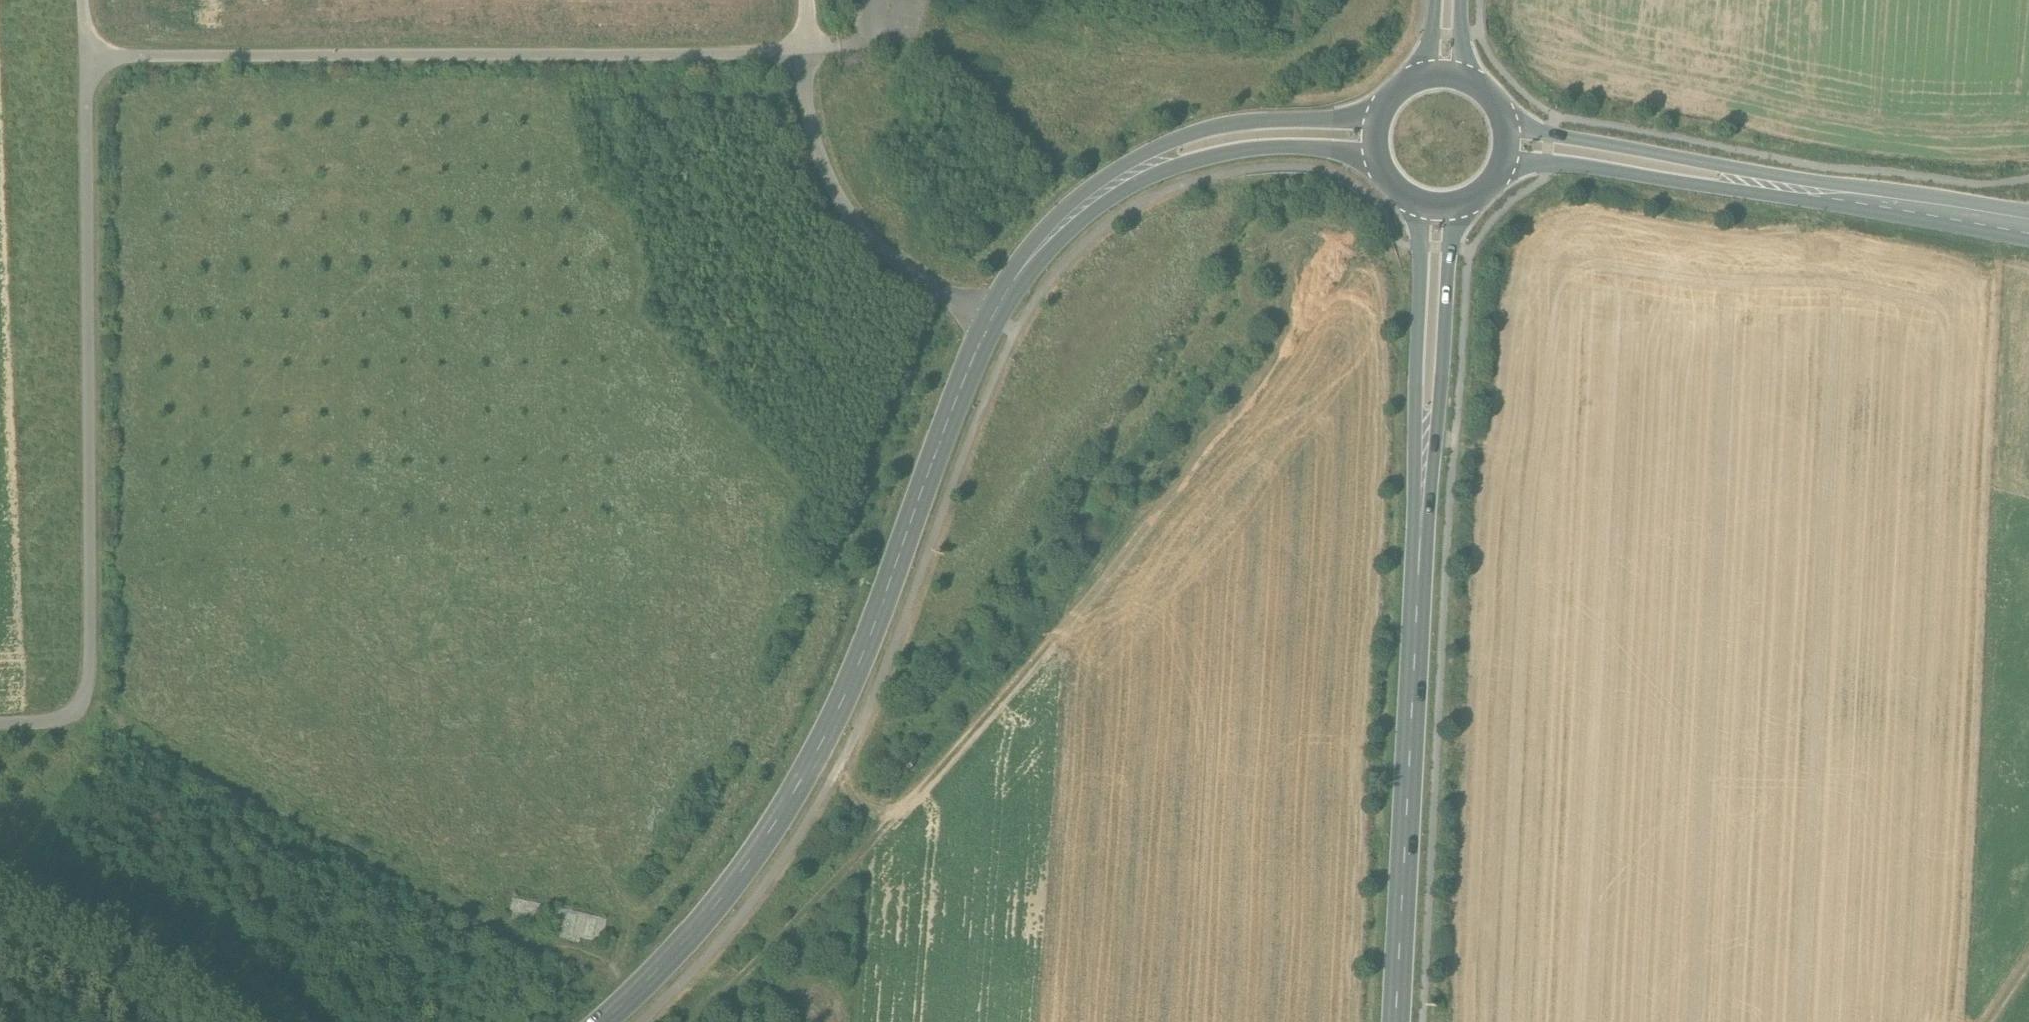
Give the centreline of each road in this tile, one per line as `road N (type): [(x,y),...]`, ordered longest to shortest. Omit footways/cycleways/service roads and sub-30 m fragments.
road 1 (track): [(84,704),(92,671),(83,58),(804,52)]
road 2 (secondary): [(606,1021),(731,891),(795,794),(839,705),(1016,274),(1107,188),(1179,151),(1249,134),(1372,134)]
road 3 (track): [(693,1021),(1069,623),(1237,402),(1322,260)]
road 4 (secondary): [(1430,206),(1398,1021)]
road 5 (secondary): [(1503,143),(2028,224)]
road 6 (track): [(1012,329),(904,271),(864,234),(826,177),(812,135),(804,52)]
road 7 (track): [(804,52),(886,36),(887,0)]

